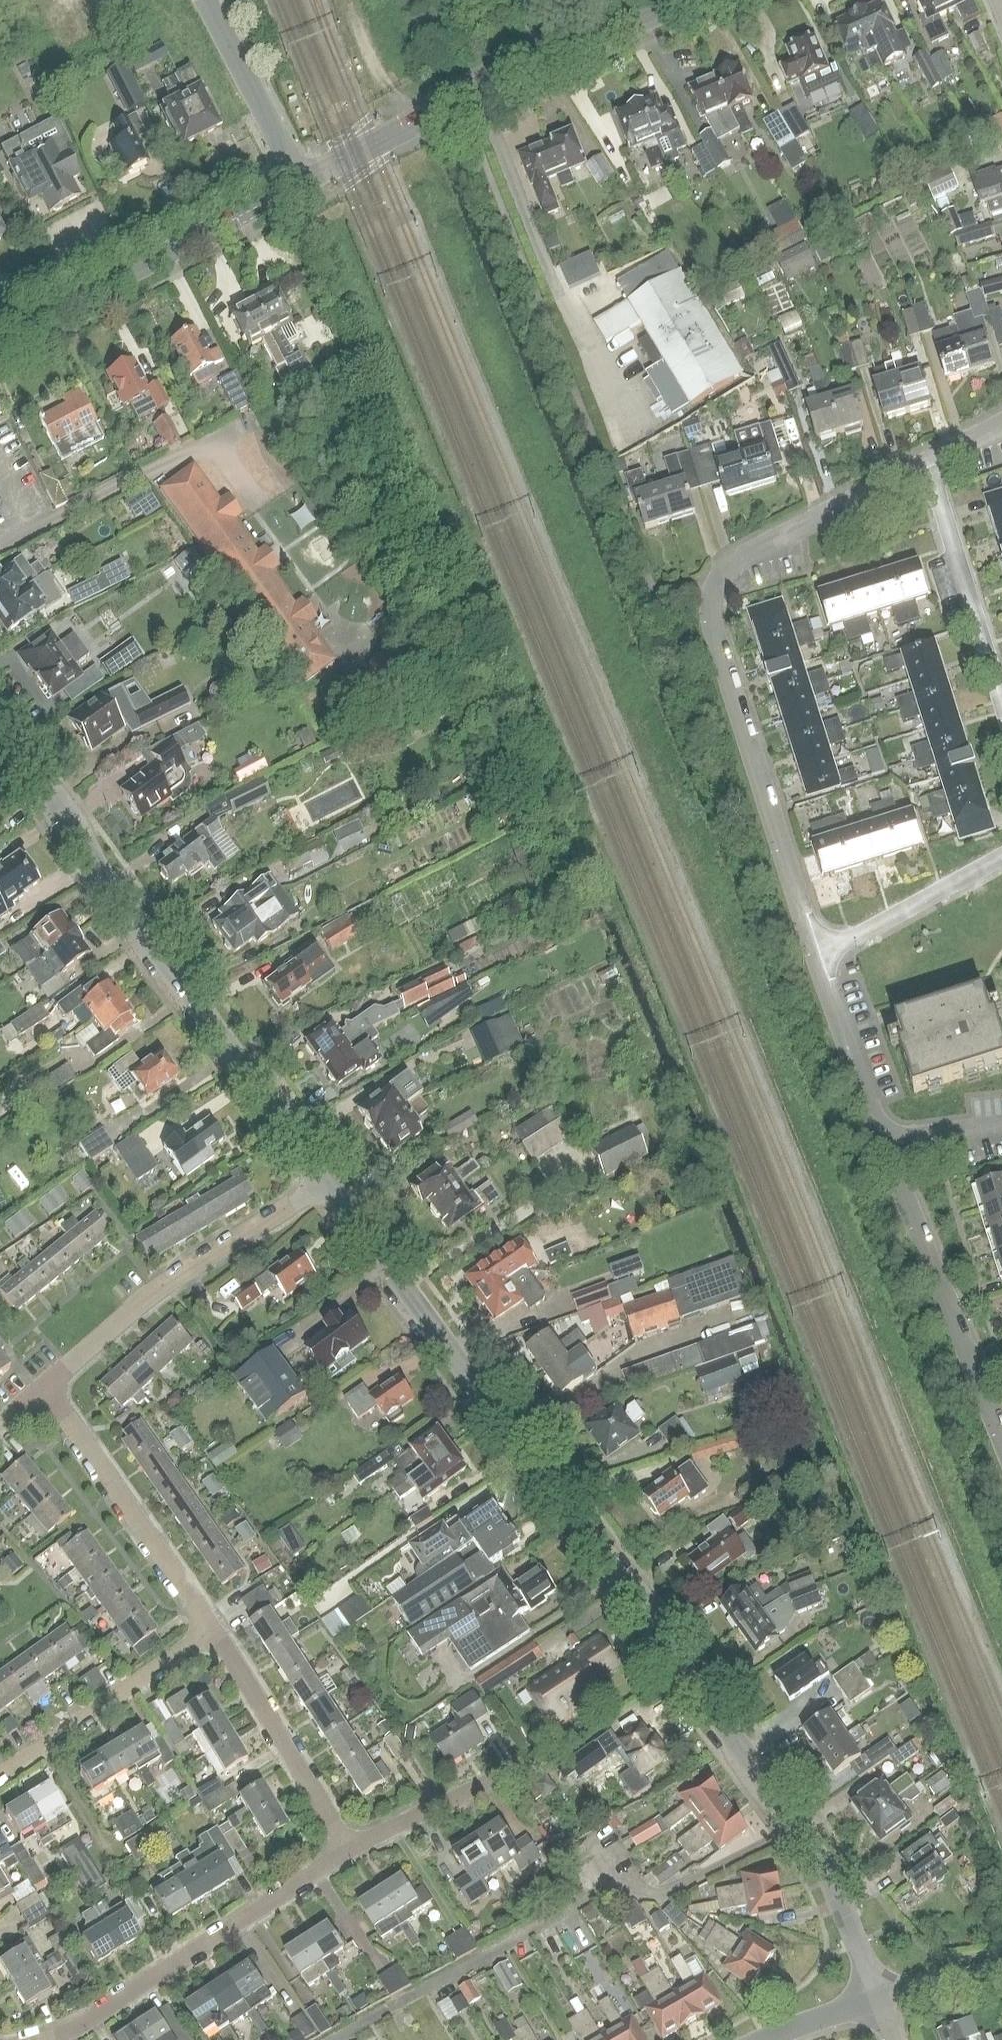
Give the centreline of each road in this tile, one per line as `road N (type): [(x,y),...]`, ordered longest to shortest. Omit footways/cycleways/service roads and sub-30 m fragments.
road 1 (residential): [(878,1997),(795,1833),(325,1182)]
road 2 (residential): [(816,960),(716,642),(711,593),(730,562),(924,467)]
road 3 (residential): [(325,1182),(0,745)]
road 4 (tertiary): [(302,183),(476,92),(695,0)]
road 5 (residential): [(46,2039),(90,2021),(349,1851)]
road 6 (residential): [(44,1386),(182,1274),(325,1182)]
road 7 (tertiary): [(0,341),(302,183)]
road 8 (residential): [(1001,1439),(882,1141)]
road 9 (residential): [(215,1633),(44,1386)]
road 10 (residential): [(1001,716),(924,467)]
road 11 (residential): [(0,1775),(215,1633)]
road 12 (residential): [(349,1851),(215,1633)]
road 13 (residential): [(816,960),(1001,859)]
road 14 (residential): [(207,0),(302,183)]
road 15 (residential): [(882,1141),(816,960)]
road 16 (residential): [(349,1851),(515,1769)]
road 17 (tertiary): [(878,1997),(1001,1976)]
road 18 (residential): [(1001,1126),(882,1141)]

